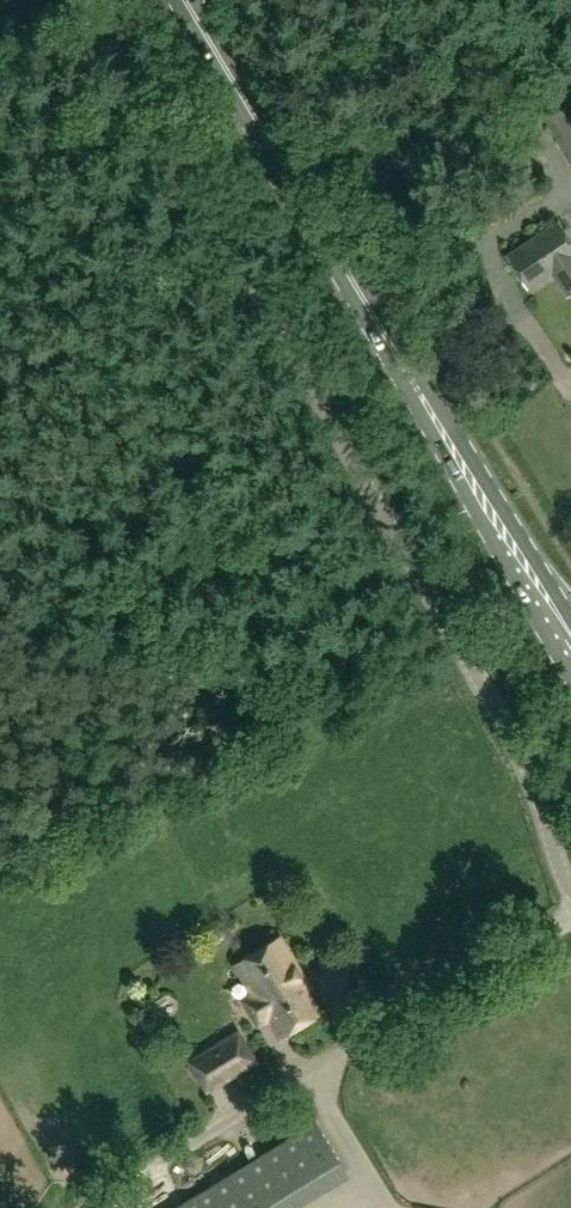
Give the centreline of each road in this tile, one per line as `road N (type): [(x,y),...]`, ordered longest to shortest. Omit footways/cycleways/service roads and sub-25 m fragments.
road 1 (unclassified): [(570,896),(500,716),(81,0)]
road 2 (primary): [(570,651),(183,0)]
road 3 (unclassified): [(91,1207),(570,918)]

